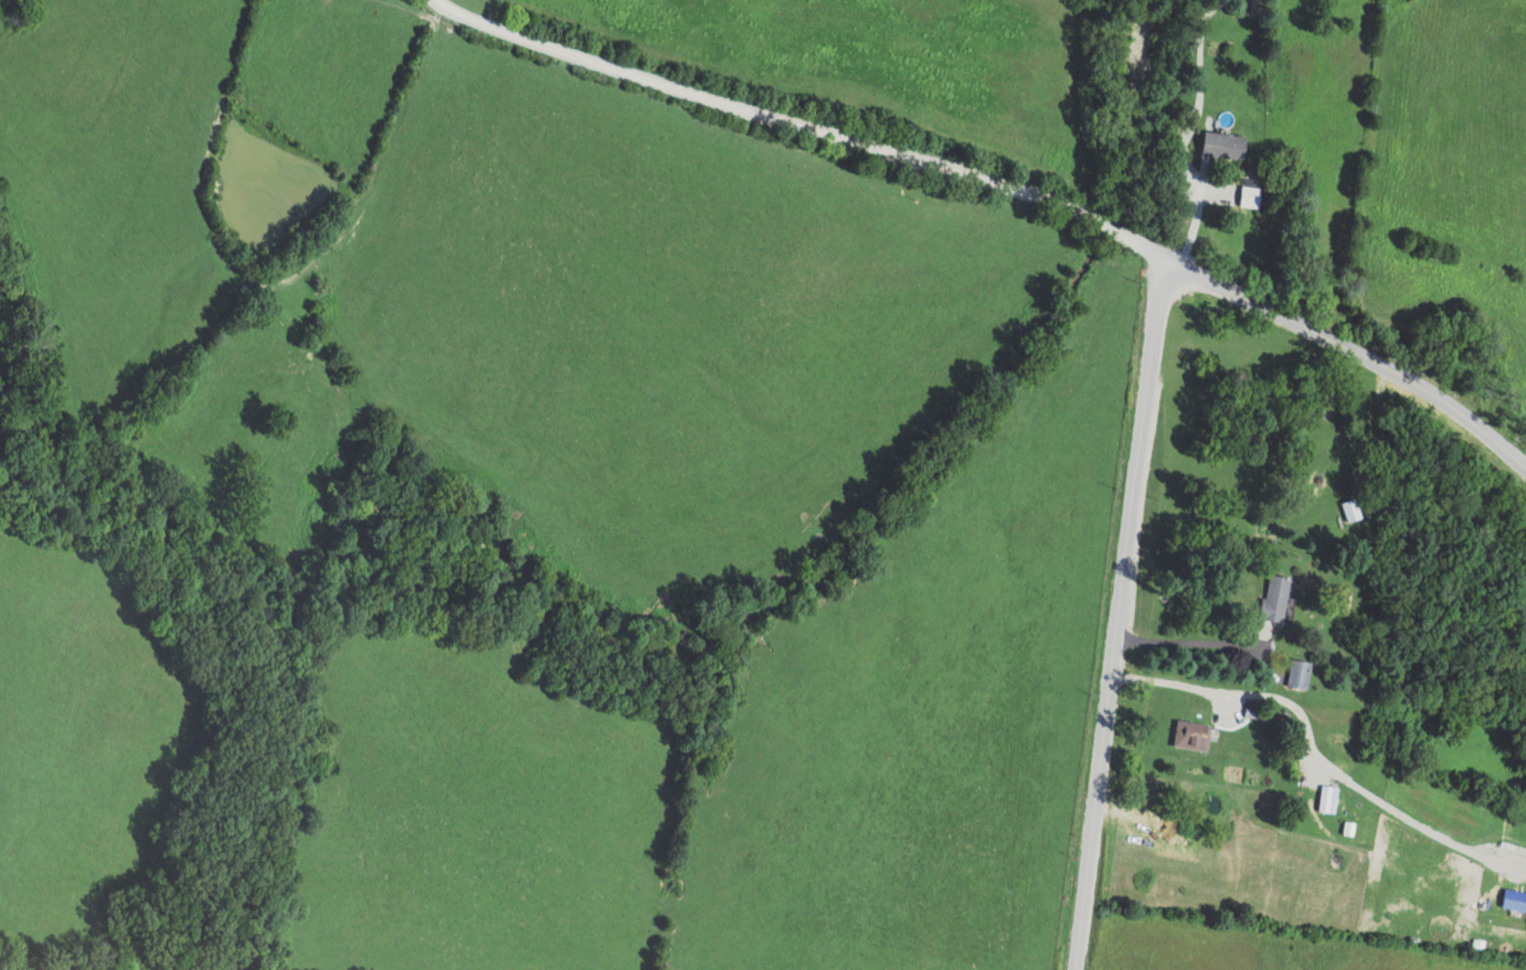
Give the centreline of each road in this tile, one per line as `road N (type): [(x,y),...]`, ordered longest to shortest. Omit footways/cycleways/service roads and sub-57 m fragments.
road 1 (residential): [(1525,526),(1410,417),(1276,347),(1142,325),(1126,298),(458,30),(436,0)]
road 2 (residential): [(1067,969),(1142,325)]

